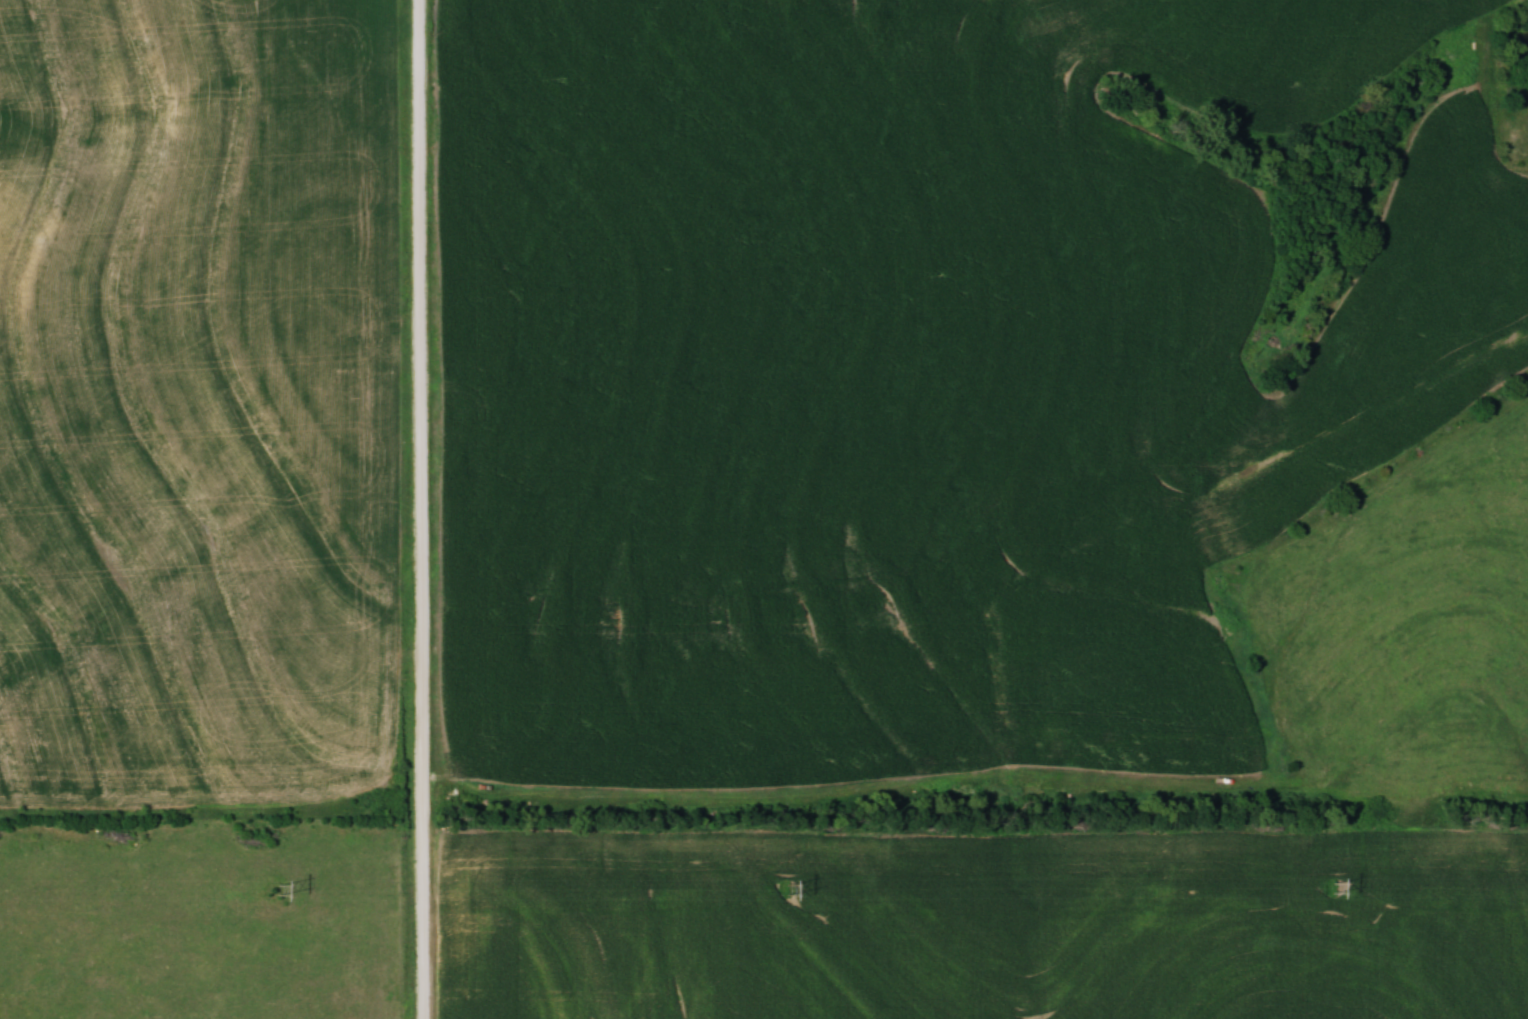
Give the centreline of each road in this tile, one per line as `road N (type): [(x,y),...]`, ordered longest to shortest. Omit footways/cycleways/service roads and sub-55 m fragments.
road 1 (residential): [(423,0),(425,1018)]

